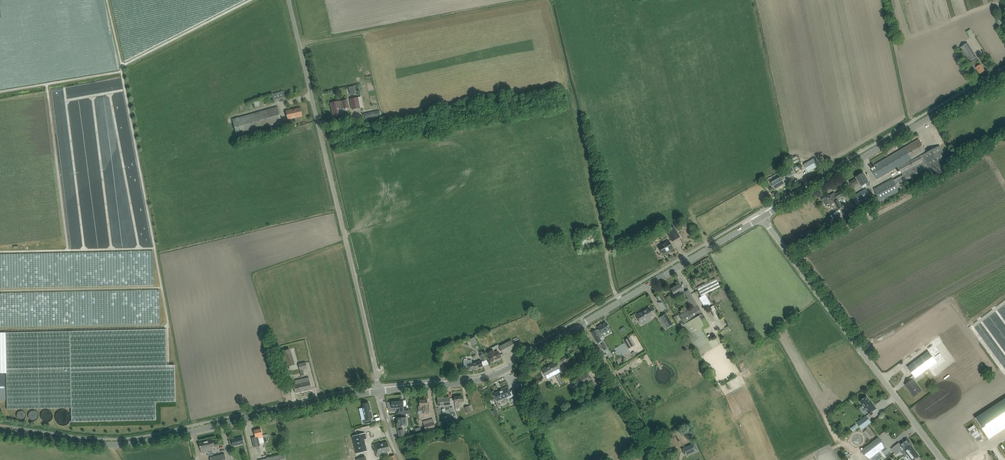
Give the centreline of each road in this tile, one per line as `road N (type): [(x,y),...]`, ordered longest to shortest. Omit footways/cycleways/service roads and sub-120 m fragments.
road 1 (unclassified): [(378,391),(289,0)]
road 2 (tertiary): [(0,430),(115,446),(378,391)]
road 3 (track): [(548,4),(621,301)]
road 4 (unclassified): [(941,459),(762,217)]
road 5 (tertiary): [(762,217),(1004,75)]
road 6 (tertiary): [(578,327),(762,217)]
road 7 (tertiary): [(378,391),(484,379),(578,327)]
road 8 (unclassified): [(659,459),(578,327)]

